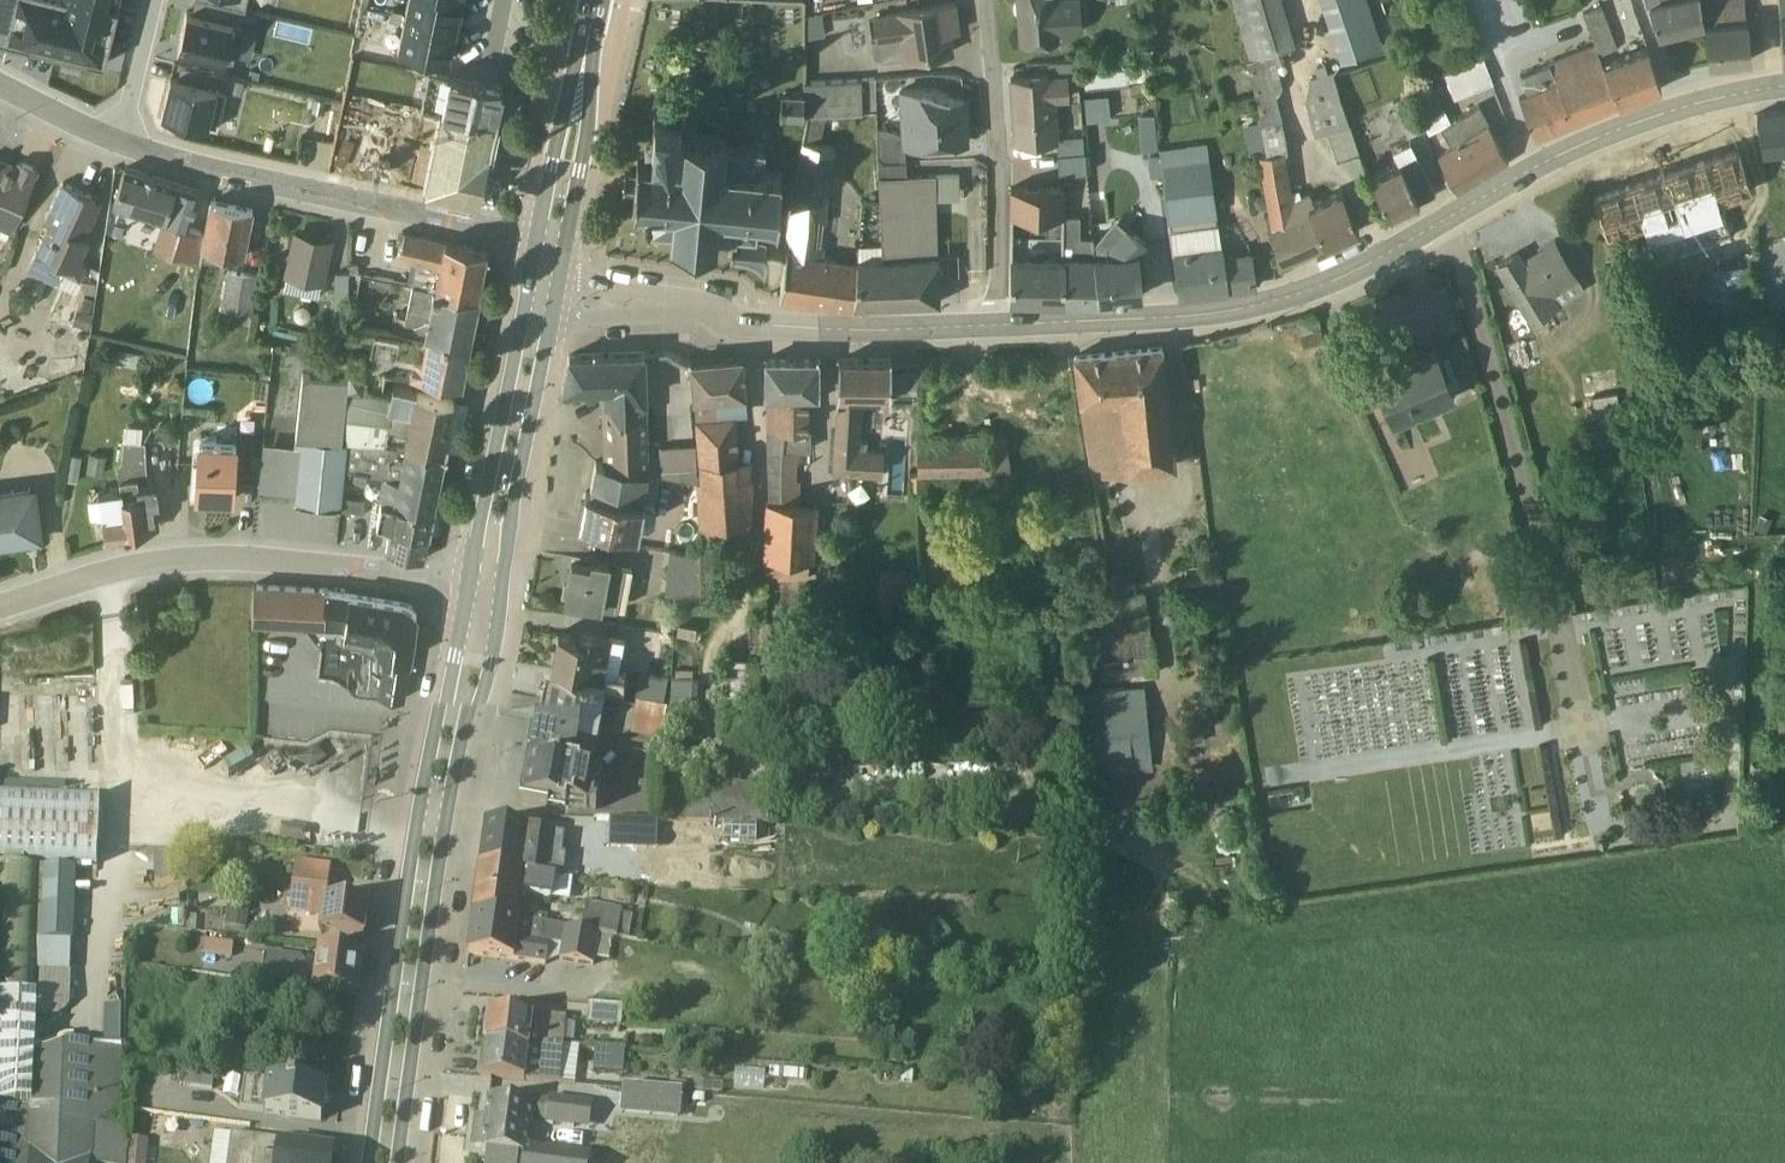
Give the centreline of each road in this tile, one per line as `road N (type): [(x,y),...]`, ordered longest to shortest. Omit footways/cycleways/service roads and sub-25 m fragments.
road 1 (residential): [(1784,67),(1668,94),(1569,132),(1342,264),(1238,296),(991,310)]
road 2 (primary): [(464,593),(423,803),(370,1162)]
road 3 (primary): [(399,1162),(449,817),(499,599)]
road 4 (residential): [(0,604),(89,575),(203,558),(379,573),(464,593)]
road 5 (residential): [(121,144),(534,243)]
road 6 (residential): [(991,310),(895,315),(673,305)]
road 7 (residential): [(988,0),(998,139),(991,310)]
road 8 (primary): [(525,290),(464,593)]
road 9 (primary): [(499,599),(551,310)]
road 10 (primary): [(562,250),(579,172),(587,36)]
road 11 (primary): [(587,36),(571,71),(534,243)]
road 12 (residential): [(121,144),(155,0)]
road 13 (residential): [(0,84),(121,144)]
road 14 (residential): [(551,310),(586,315),(673,305)]

